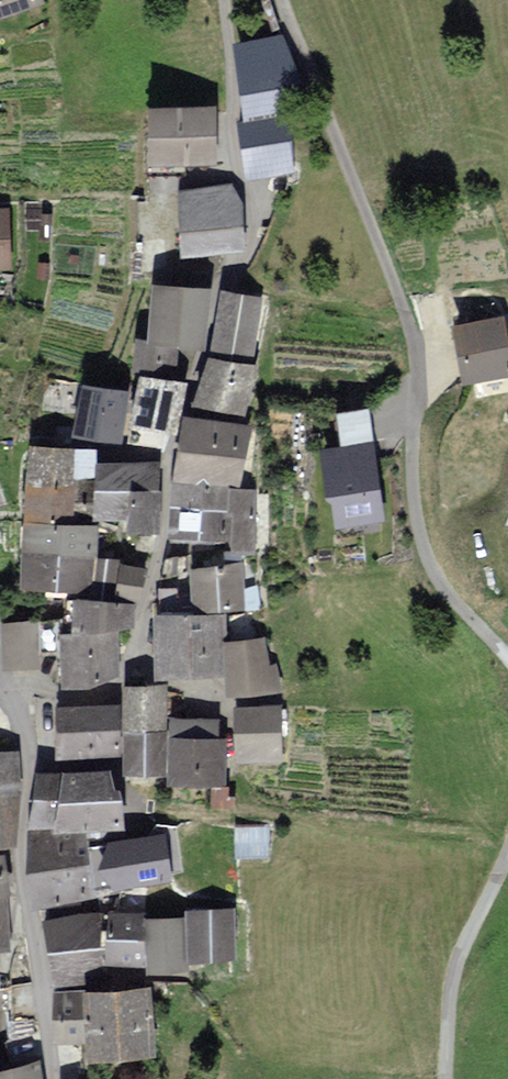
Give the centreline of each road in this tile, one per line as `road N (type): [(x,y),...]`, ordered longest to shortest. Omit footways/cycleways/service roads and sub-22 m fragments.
road 1 (residential): [(281,0),(413,344),(421,389),(413,425),(420,544),(435,573),(507,658)]
road 2 (residential): [(129,674),(162,545),(177,415),(207,342),(220,285),(256,228),(255,202),(234,151),(226,0)]
road 3 (residential): [(19,711),(25,882),(50,1078)]
road 4 (unclassified): [(507,843),(451,969),(442,1078)]
road 5 (residential): [(129,674),(220,702),(291,702)]

